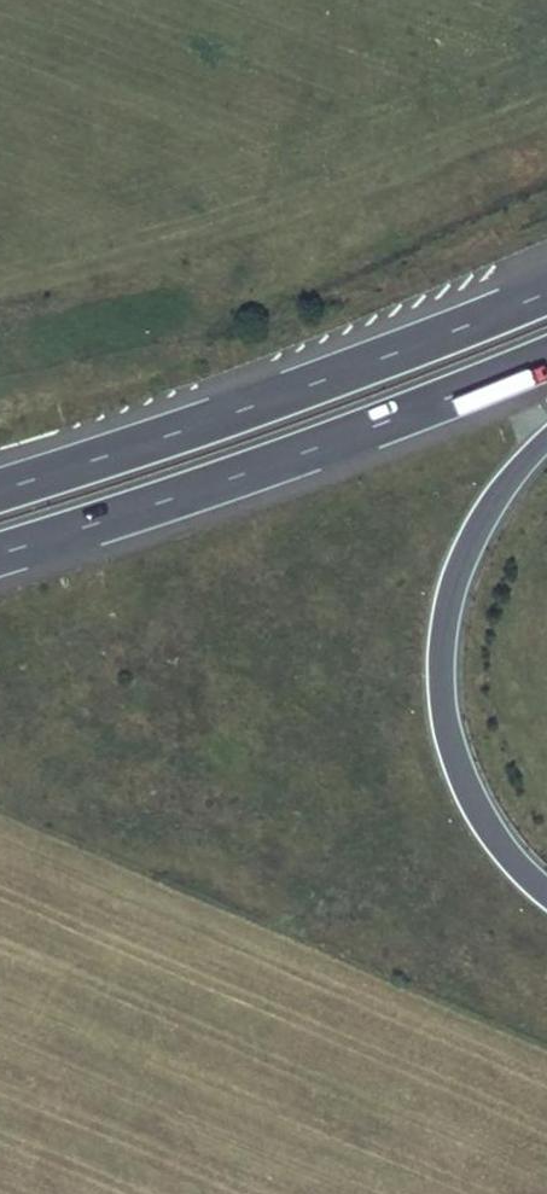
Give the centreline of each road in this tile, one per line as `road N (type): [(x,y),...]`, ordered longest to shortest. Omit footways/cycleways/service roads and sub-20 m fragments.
road 1 (trunk): [(0,554),(405,415),(546,355)]
road 2 (trunk): [(546,290),(377,360),(0,489)]
road 3 (trunk): [(546,892),(465,789),(440,690),(441,630),(457,564),(489,500),(546,436)]

